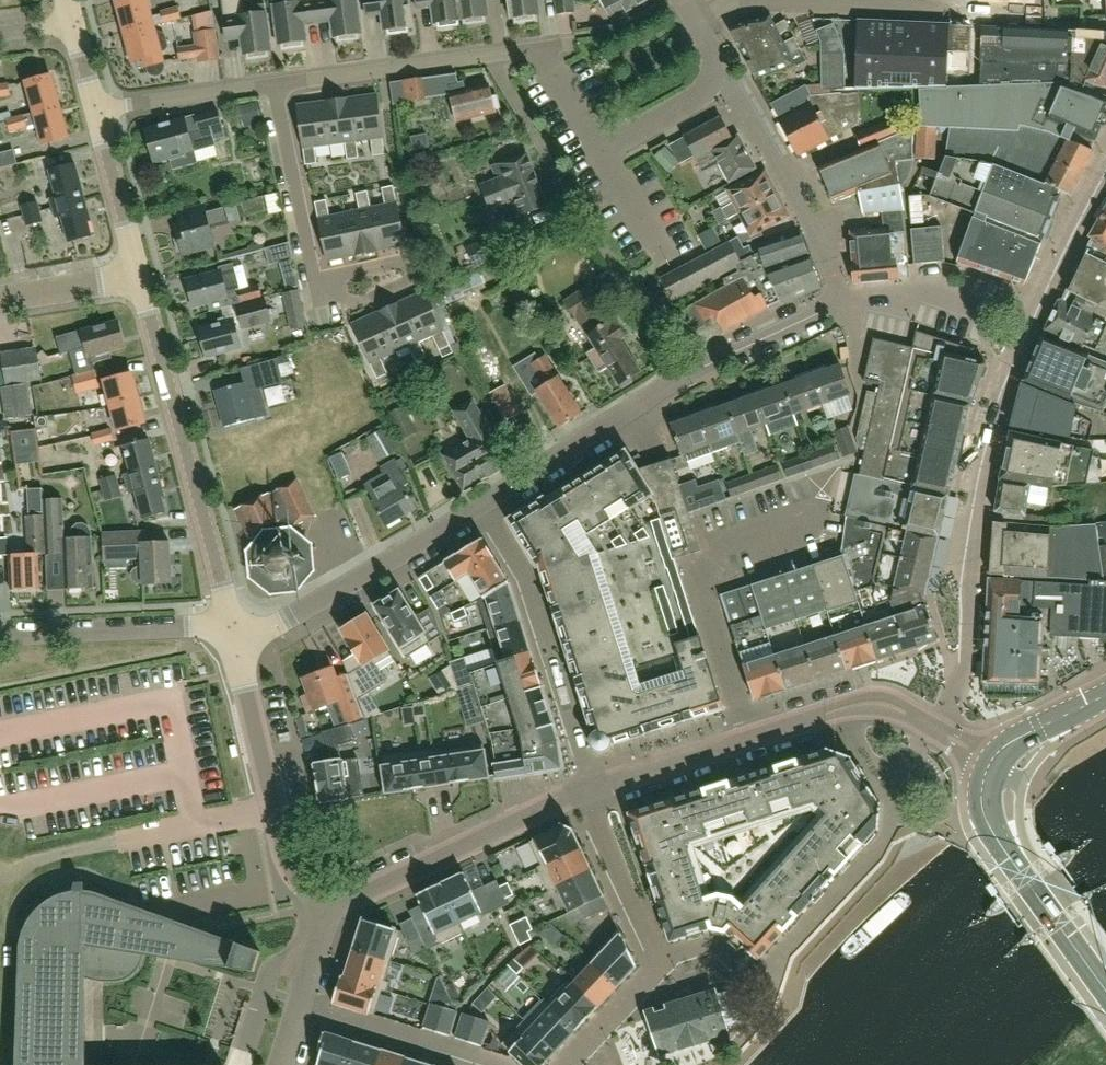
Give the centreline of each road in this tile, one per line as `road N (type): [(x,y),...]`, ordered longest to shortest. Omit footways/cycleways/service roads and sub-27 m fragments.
road 1 (residential): [(934,728),(960,662),(970,516),(1029,316)]
road 2 (residential): [(232,627),(137,277)]
road 3 (residential): [(754,737),(699,577),(709,544),(820,505)]
road 4 (residential): [(488,506),(593,787)]
road 5 (tertiary): [(328,897),(310,890),(286,853),(232,627)]
road 6 (tertiary): [(328,897),(362,894),(593,787)]
road 7 (residential): [(232,627),(281,617),(488,506)]
road 8 (residential): [(543,49),(269,92)]
road 9 (secondary): [(1105,986),(984,817),(983,778),(992,762)]
road 10 (residential): [(723,74),(707,92),(600,152),(543,49)]
road 11 (residential): [(723,74),(819,234),(847,302)]
road 12 (tertiary): [(232,627),(0,637)]
road 13 (residential): [(269,92),(313,279)]
road 14 (residential): [(593,787),(594,807),(659,965)]
road 15 (residential): [(488,506),(647,403)]
road 16 (residential): [(757,0),(945,7)]
road 17 (residential): [(678,383),(847,302)]
road 18 (residential): [(301,1005),(477,1064)]
road 19 (residential): [(269,92),(97,118)]
road 20 (residential): [(1029,316),(1105,165)]
road 21 (tertiary): [(593,787),(754,737)]
road 22 (residential): [(137,277),(97,118)]
road 23 (residential): [(313,279),(323,319),(414,280),(403,260)]
road 24 (residential): [(847,302),(926,289),(984,300)]
road 25 (residential): [(137,277),(0,298)]
road 26 (residential): [(659,965),(712,951),(769,1009)]
road 27 (residential): [(570,1064),(659,965)]
road 28 (secondary): [(992,762),(1105,697)]
road 29 (tertiary): [(754,737),(872,703)]
road 30 (track): [(117,842),(25,867),(0,862)]

